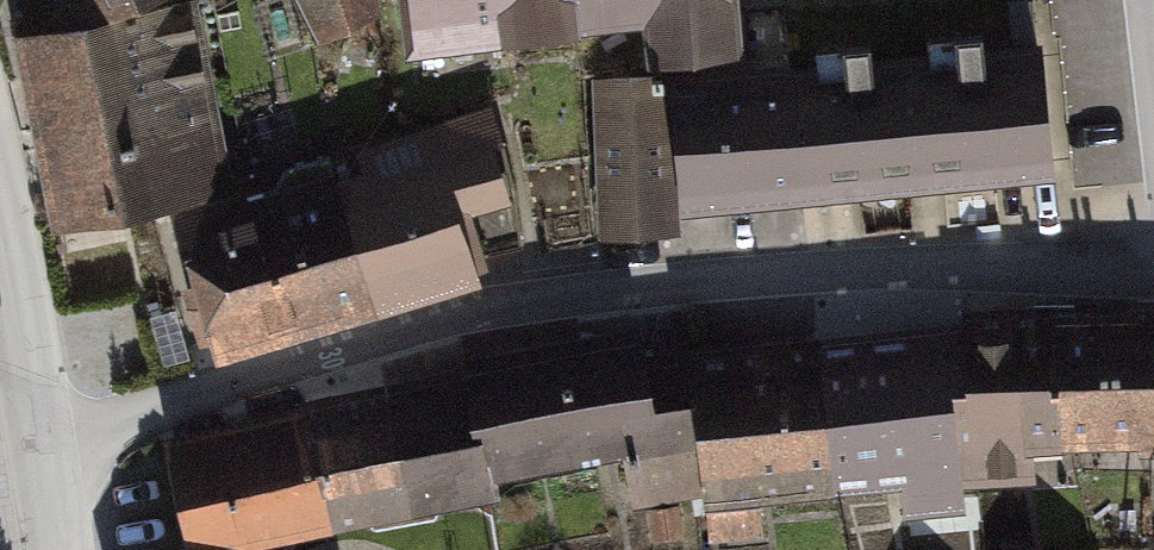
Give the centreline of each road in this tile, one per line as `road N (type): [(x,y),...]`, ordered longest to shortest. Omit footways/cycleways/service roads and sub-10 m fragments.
road 1 (residential): [(40,427),(747,285),(1153,258)]
road 2 (residential): [(0,247),(40,427)]
road 3 (residential): [(40,427),(58,549)]

